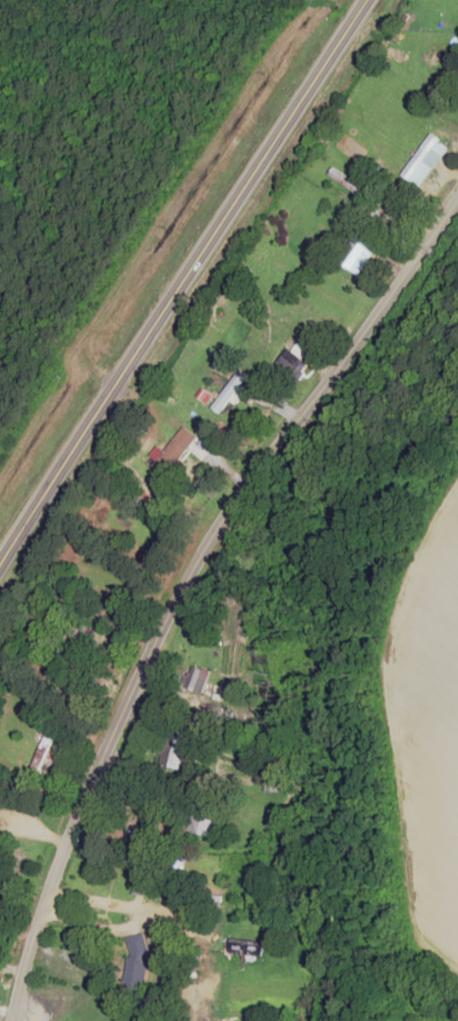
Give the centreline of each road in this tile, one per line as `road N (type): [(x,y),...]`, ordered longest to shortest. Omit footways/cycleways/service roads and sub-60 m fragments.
road 1 (residential): [(6,1020),(28,922),(177,585),(233,492),(457,199)]
road 2 (secondary): [(0,561),(366,0)]
road 3 (residential): [(123,371),(252,468)]

